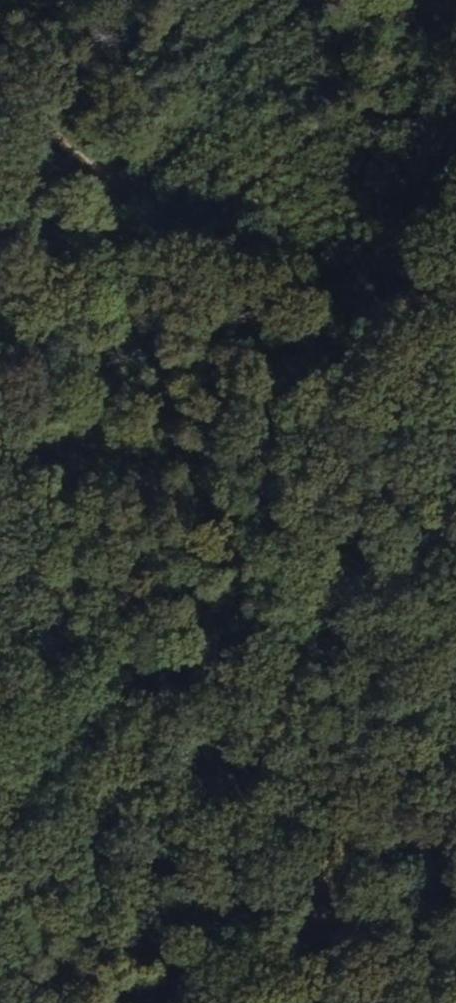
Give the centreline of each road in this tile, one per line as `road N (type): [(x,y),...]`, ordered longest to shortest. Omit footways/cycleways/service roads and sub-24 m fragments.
road 1 (track): [(455,221),(169,236)]
road 2 (track): [(169,236),(362,372)]
road 3 (track): [(169,236),(0,106)]
road 4 (track): [(455,191),(362,372)]

